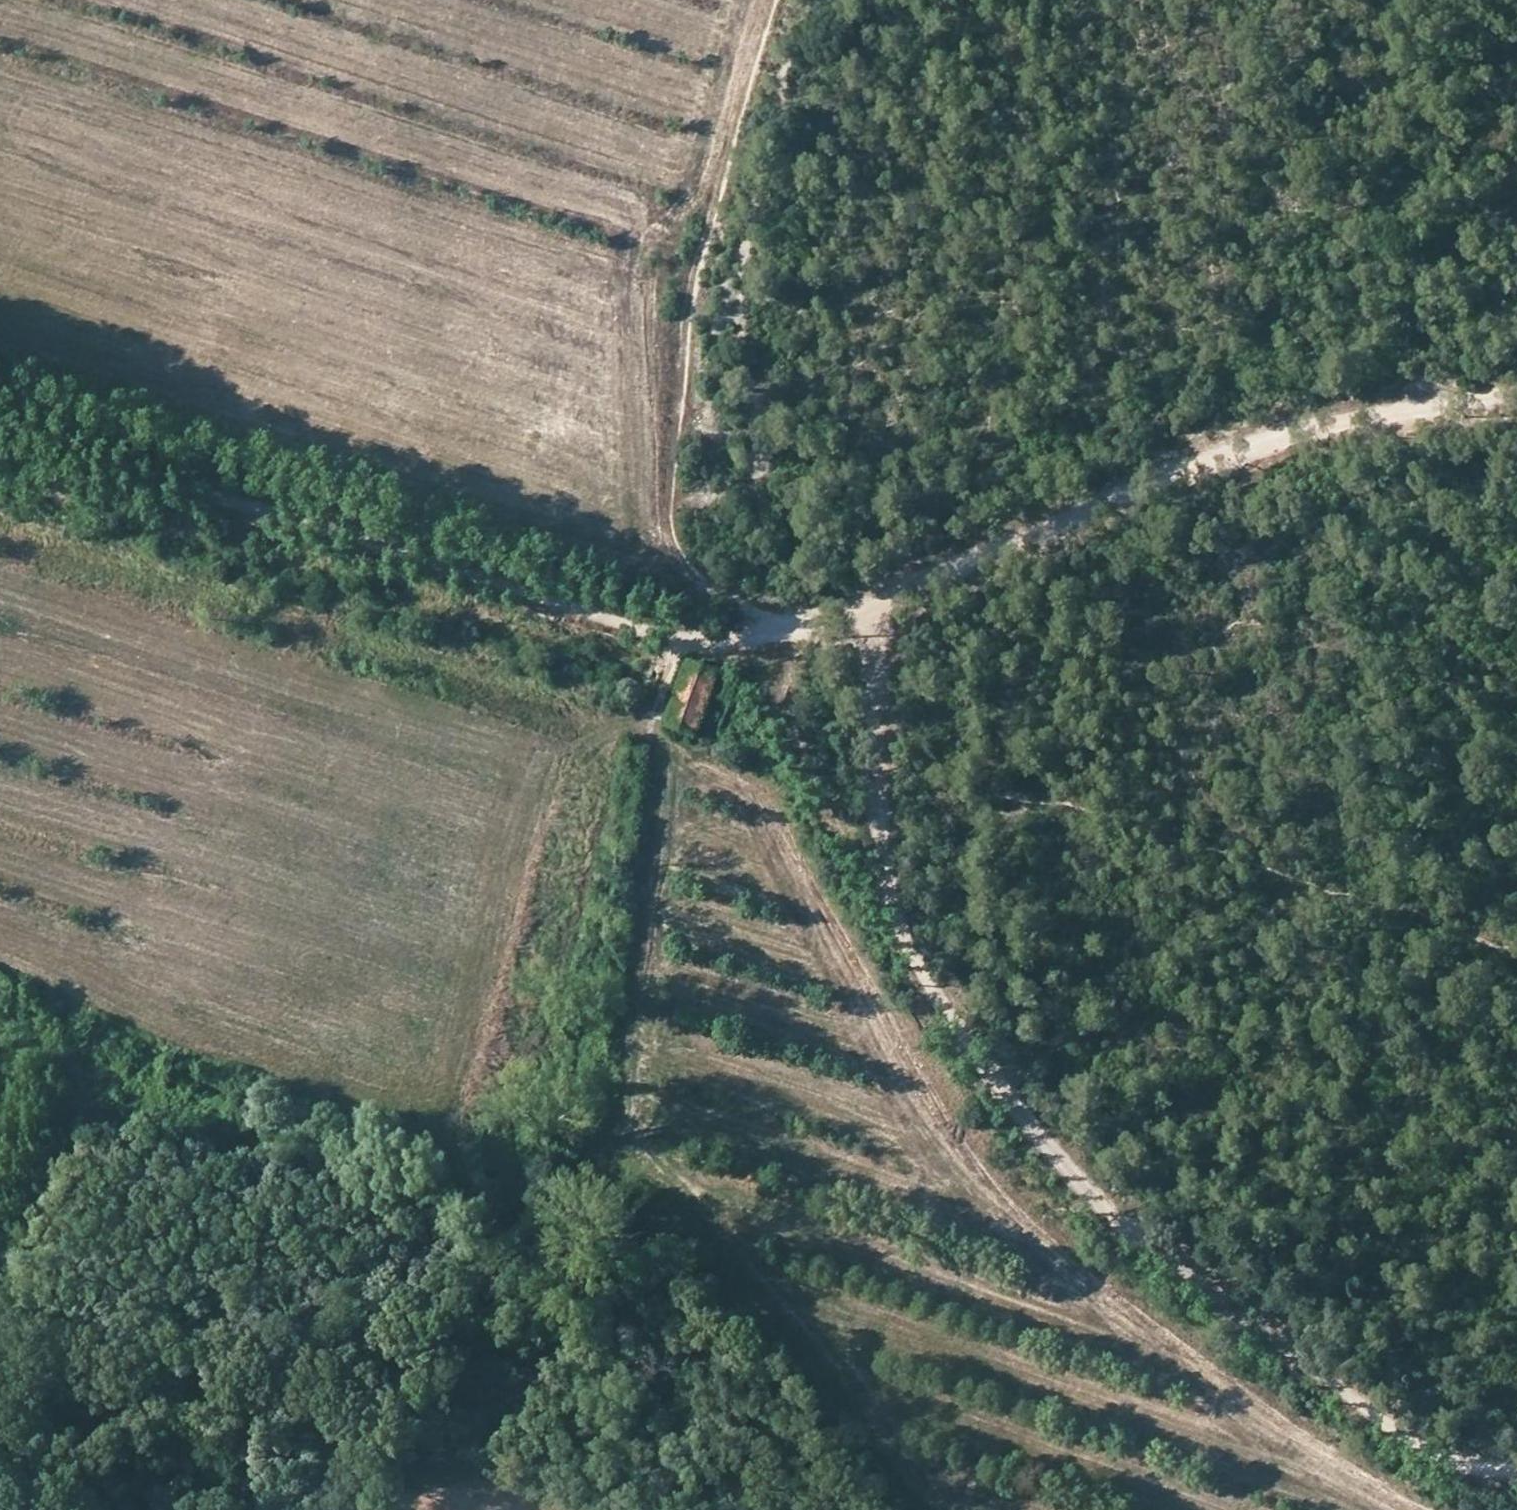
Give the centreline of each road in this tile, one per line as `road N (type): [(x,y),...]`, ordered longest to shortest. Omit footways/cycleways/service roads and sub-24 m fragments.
road 1 (track): [(778,0),(691,303),(676,391),(685,562),(657,699),(661,753),(649,847),(588,1181),(641,1215),(683,1257),(701,1300),(797,1382),(883,1509)]
road 2 (track): [(1516,1473),(1456,1470),(1406,1441),(1057,1169),(917,964),(745,649)]
road 3 (track): [(745,649),(1254,445),(1516,399)]
road 4 (track): [(0,429),(672,636),(745,649)]
road 5 (track): [(879,598),(891,848),(917,964)]

